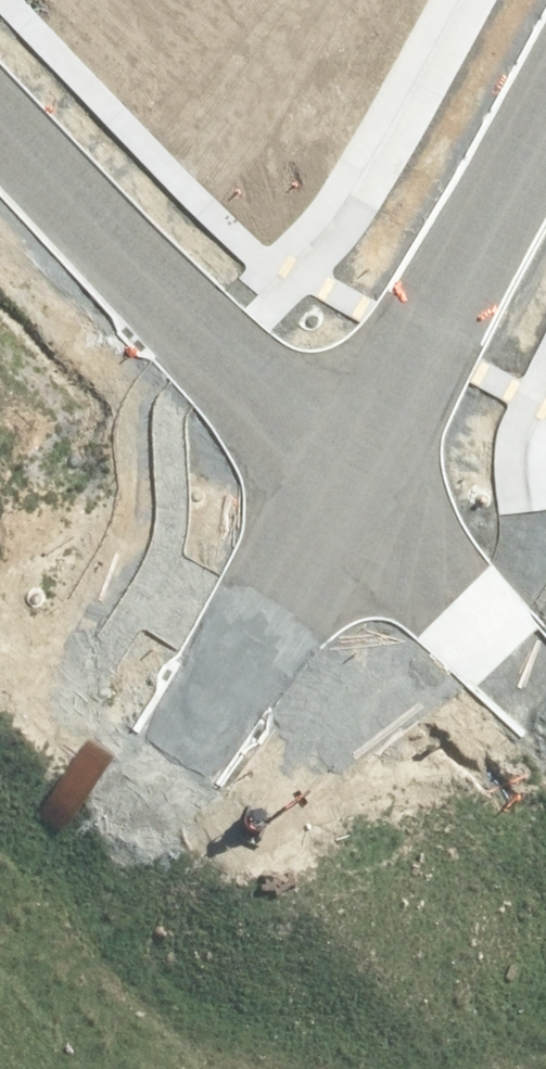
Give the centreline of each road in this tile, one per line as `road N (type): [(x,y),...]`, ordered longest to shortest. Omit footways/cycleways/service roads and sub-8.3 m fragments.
road 1 (residential): [(356,504),(0,122)]
road 2 (tertiary): [(356,504),(545,141)]
road 3 (tertiary): [(183,763),(0,1025)]
road 4 (tertiary): [(183,763),(356,504)]
road 5 (residential): [(545,701),(356,504)]

